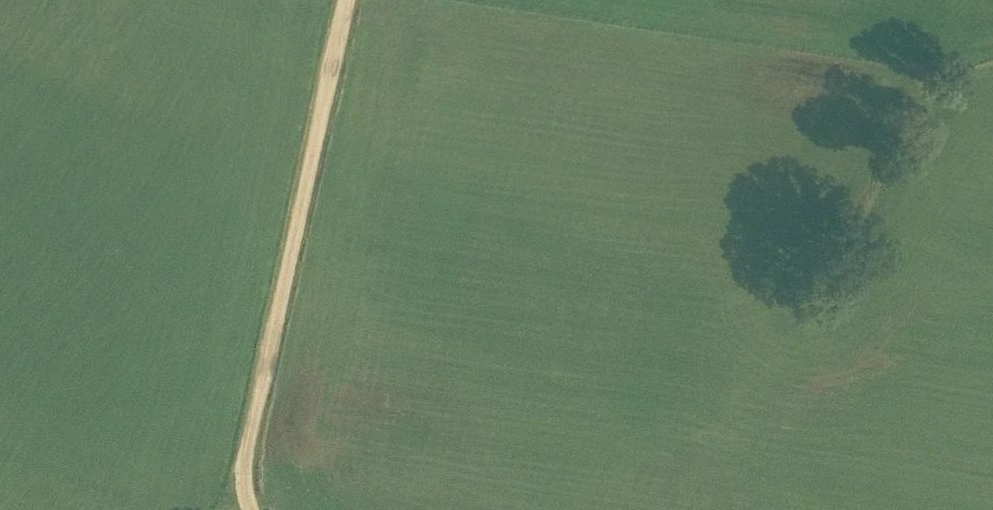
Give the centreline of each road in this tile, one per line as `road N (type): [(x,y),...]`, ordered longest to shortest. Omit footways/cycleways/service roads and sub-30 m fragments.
road 1 (track): [(345,0),(249,438),(248,509)]

